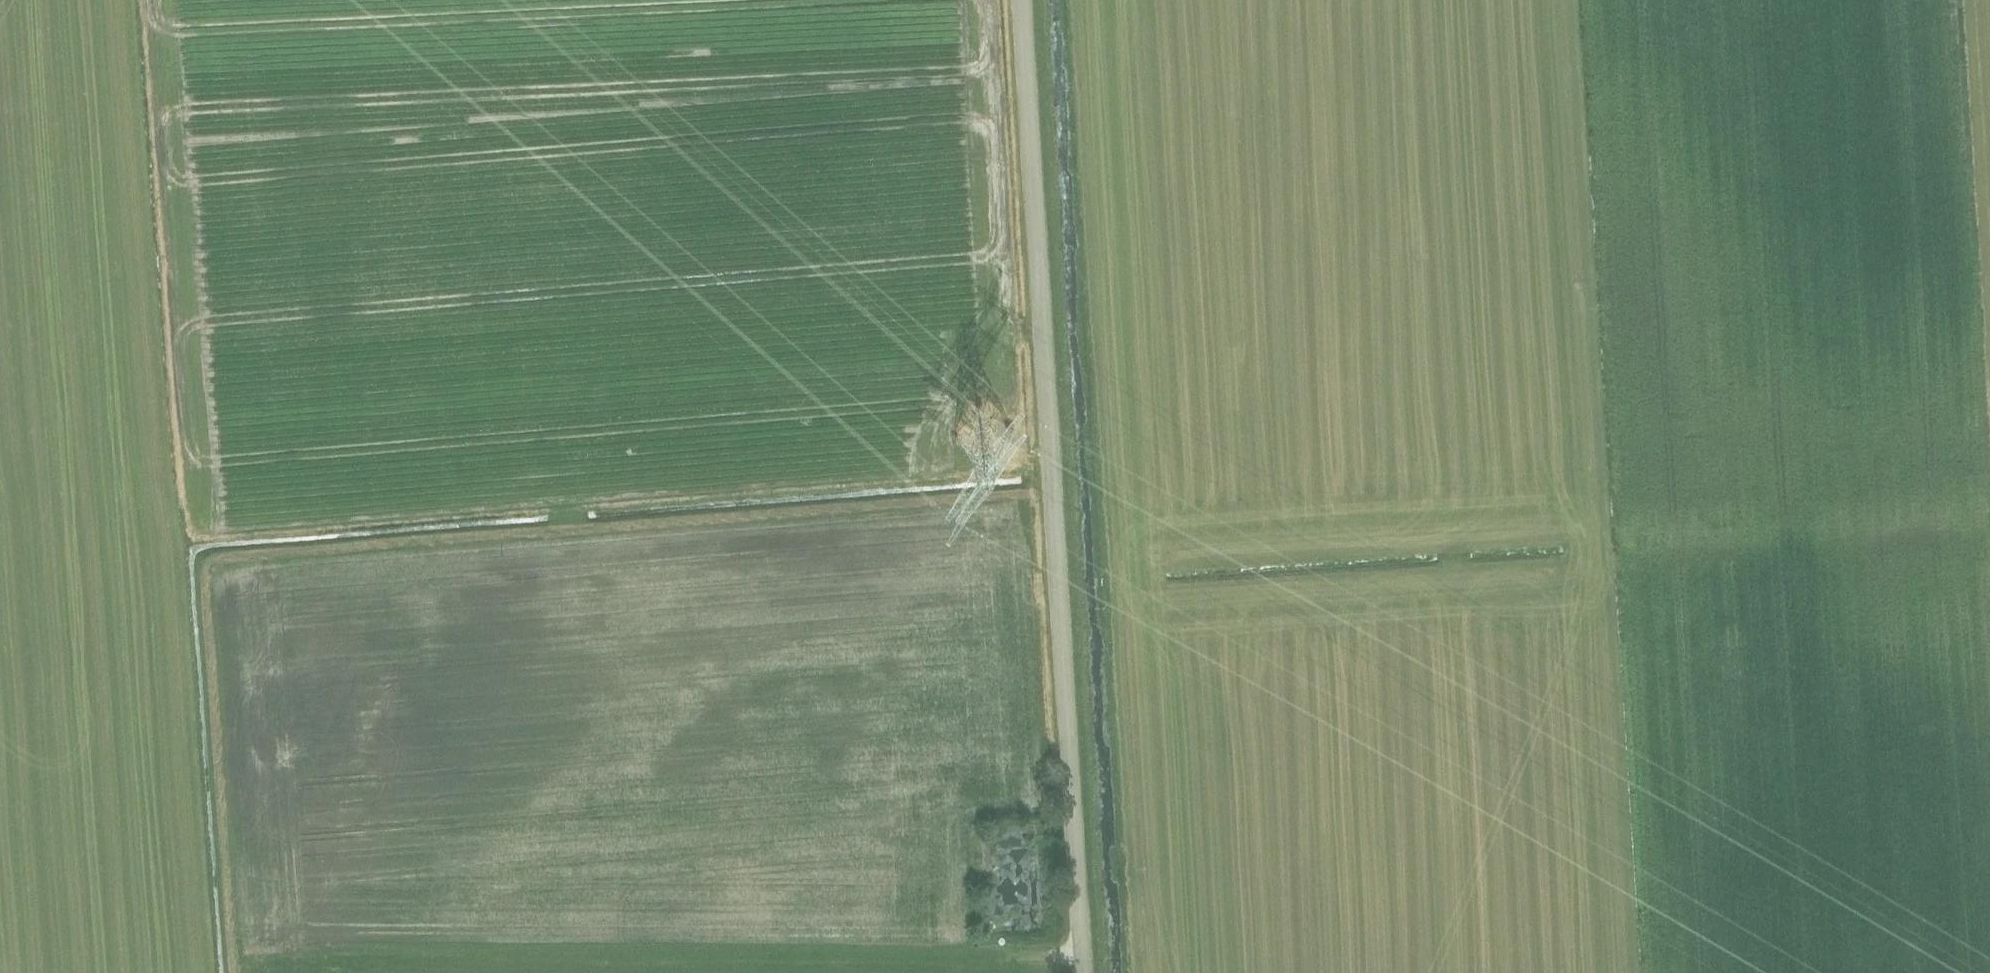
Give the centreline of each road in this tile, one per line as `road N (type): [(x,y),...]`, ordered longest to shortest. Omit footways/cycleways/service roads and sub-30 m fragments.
road 1 (unclassified): [(1086,972),(1023,0)]

